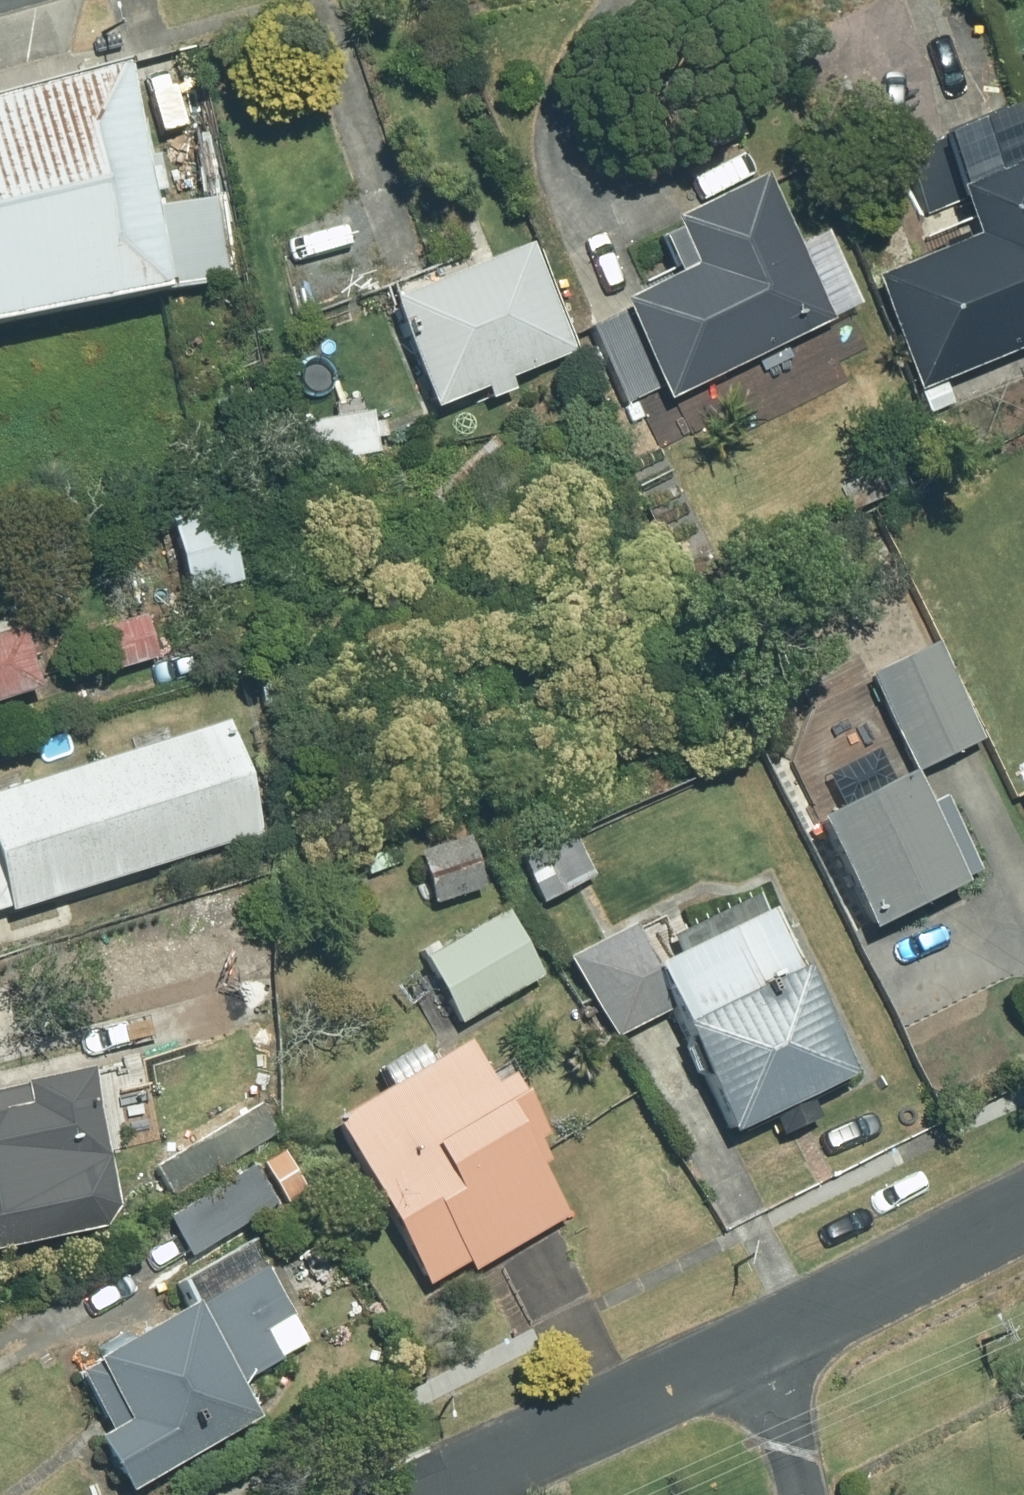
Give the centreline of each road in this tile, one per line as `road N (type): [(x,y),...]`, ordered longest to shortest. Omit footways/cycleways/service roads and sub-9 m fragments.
road 1 (residential): [(431,1494),(768,1343)]
road 2 (residential): [(768,1343),(1023,1220)]
road 3 (residential): [(799,1494),(768,1343)]

